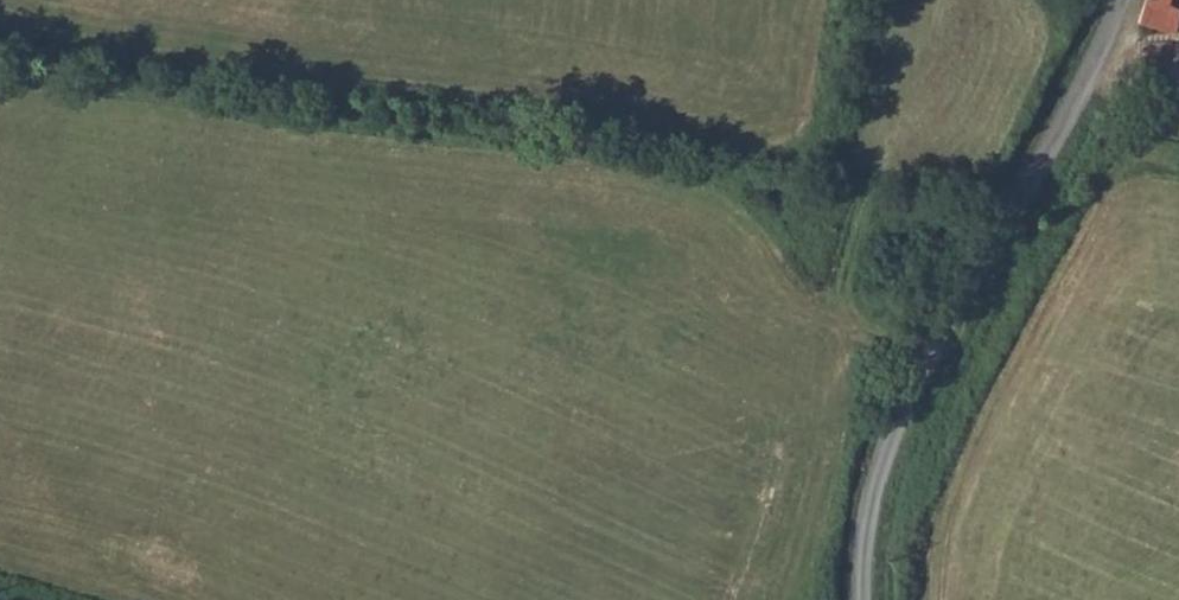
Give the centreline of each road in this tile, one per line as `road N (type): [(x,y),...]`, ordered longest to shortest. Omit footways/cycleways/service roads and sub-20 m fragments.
road 1 (unclassified): [(1123,0),(909,393),(865,524),(863,599)]

